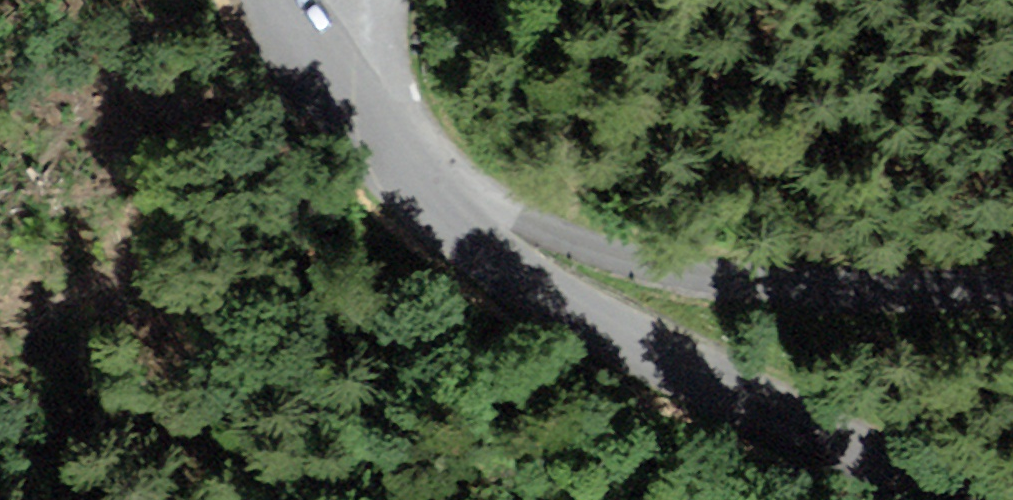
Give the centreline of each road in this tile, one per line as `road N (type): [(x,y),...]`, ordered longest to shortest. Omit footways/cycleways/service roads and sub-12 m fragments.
road 1 (tertiary): [(975,499),(517,280),(426,188)]
road 2 (unclassified): [(1012,288),(780,285),(656,272),(615,261),(456,185),(426,188)]
road 3 (tertiary): [(396,146),(290,0)]
road 4 (unclassified): [(396,146),(396,59),(384,0)]

